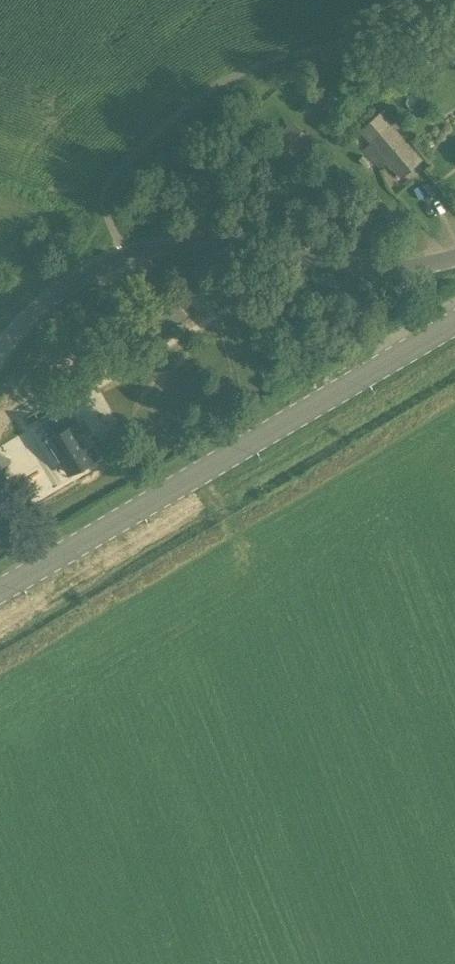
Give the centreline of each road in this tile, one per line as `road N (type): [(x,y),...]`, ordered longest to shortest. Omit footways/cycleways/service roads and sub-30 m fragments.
road 1 (secondary): [(0,591),(454,323)]
road 2 (unclassified): [(0,352),(53,296),(172,243),(237,241),(400,267),(454,258)]

